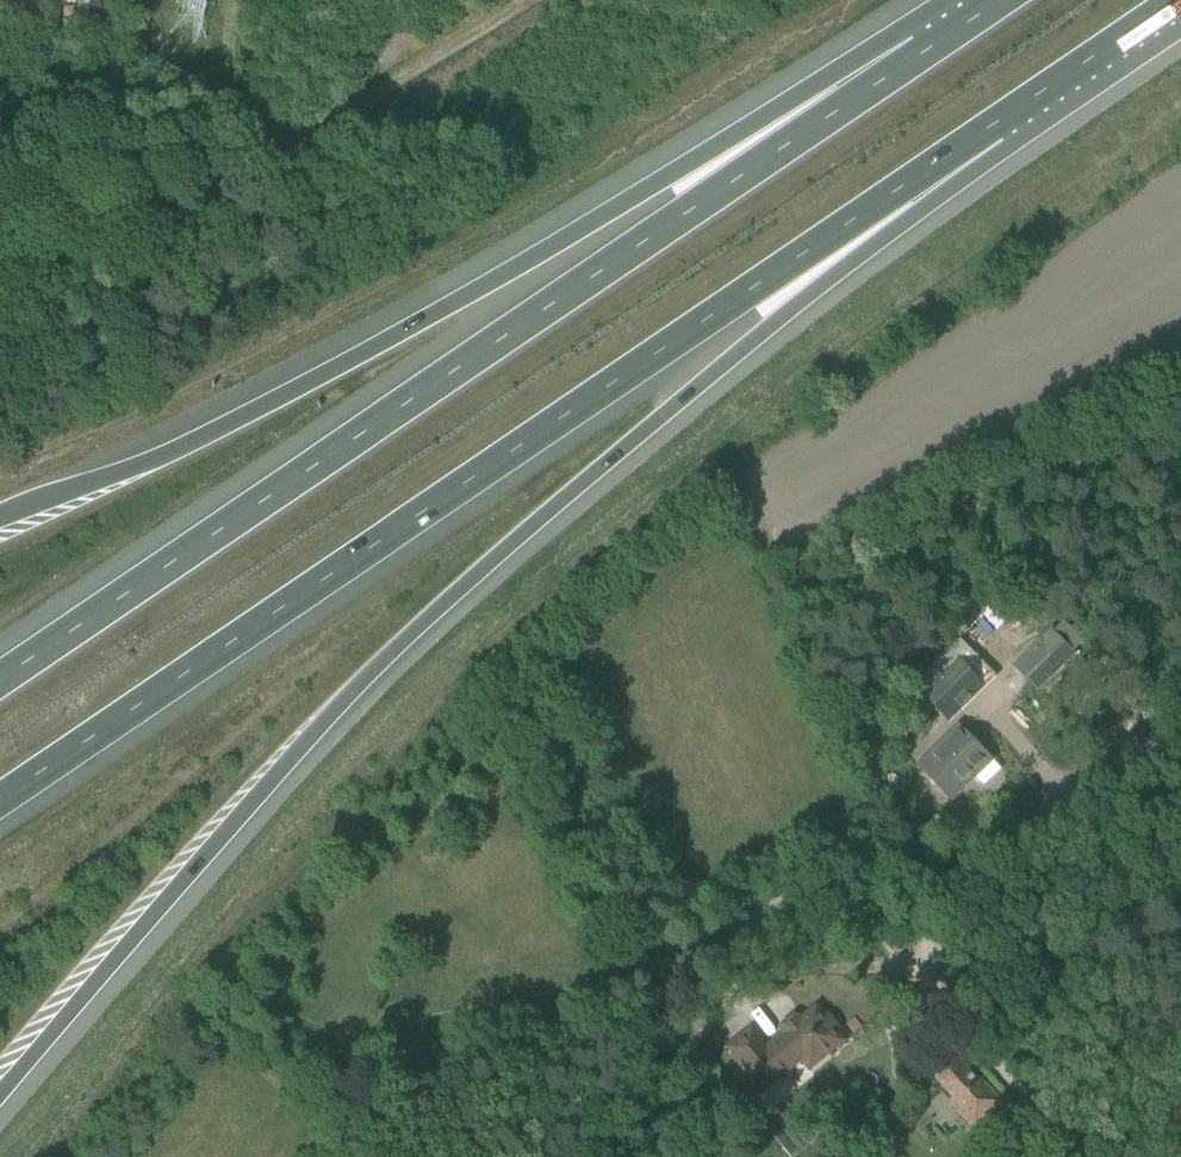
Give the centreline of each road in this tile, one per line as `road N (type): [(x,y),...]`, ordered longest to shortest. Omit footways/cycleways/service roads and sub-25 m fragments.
road 1 (motorway): [(0,1088),(233,817),(404,641),(899,224),(993,125)]
road 2 (motorway): [(0,803),(993,125)]
road 3 (motorway): [(928,48),(0,681)]
road 4 (motorway): [(928,48),(628,200),(532,265),(303,389),(155,459),(0,515)]
road 5 (track): [(941,900),(917,976),(1030,1105),(1095,1156)]
road 6 (motorway): [(993,125),(1176,0)]

